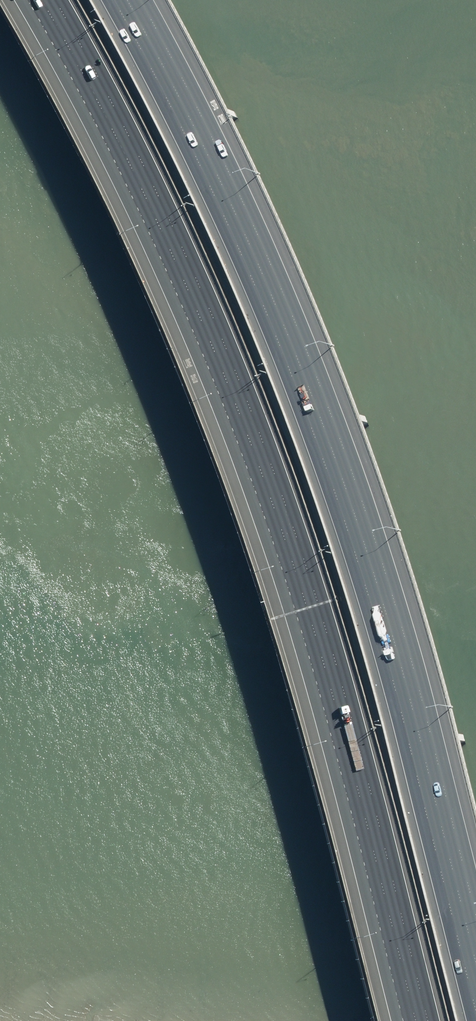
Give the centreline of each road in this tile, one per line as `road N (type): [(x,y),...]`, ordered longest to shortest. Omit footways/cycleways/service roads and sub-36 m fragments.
road 1 (motorway): [(428,1020),(319,605),(251,405),(143,162),(56,0)]
road 2 (motorway): [(115,0),(203,169),(307,410),(386,648),(475,1005)]

